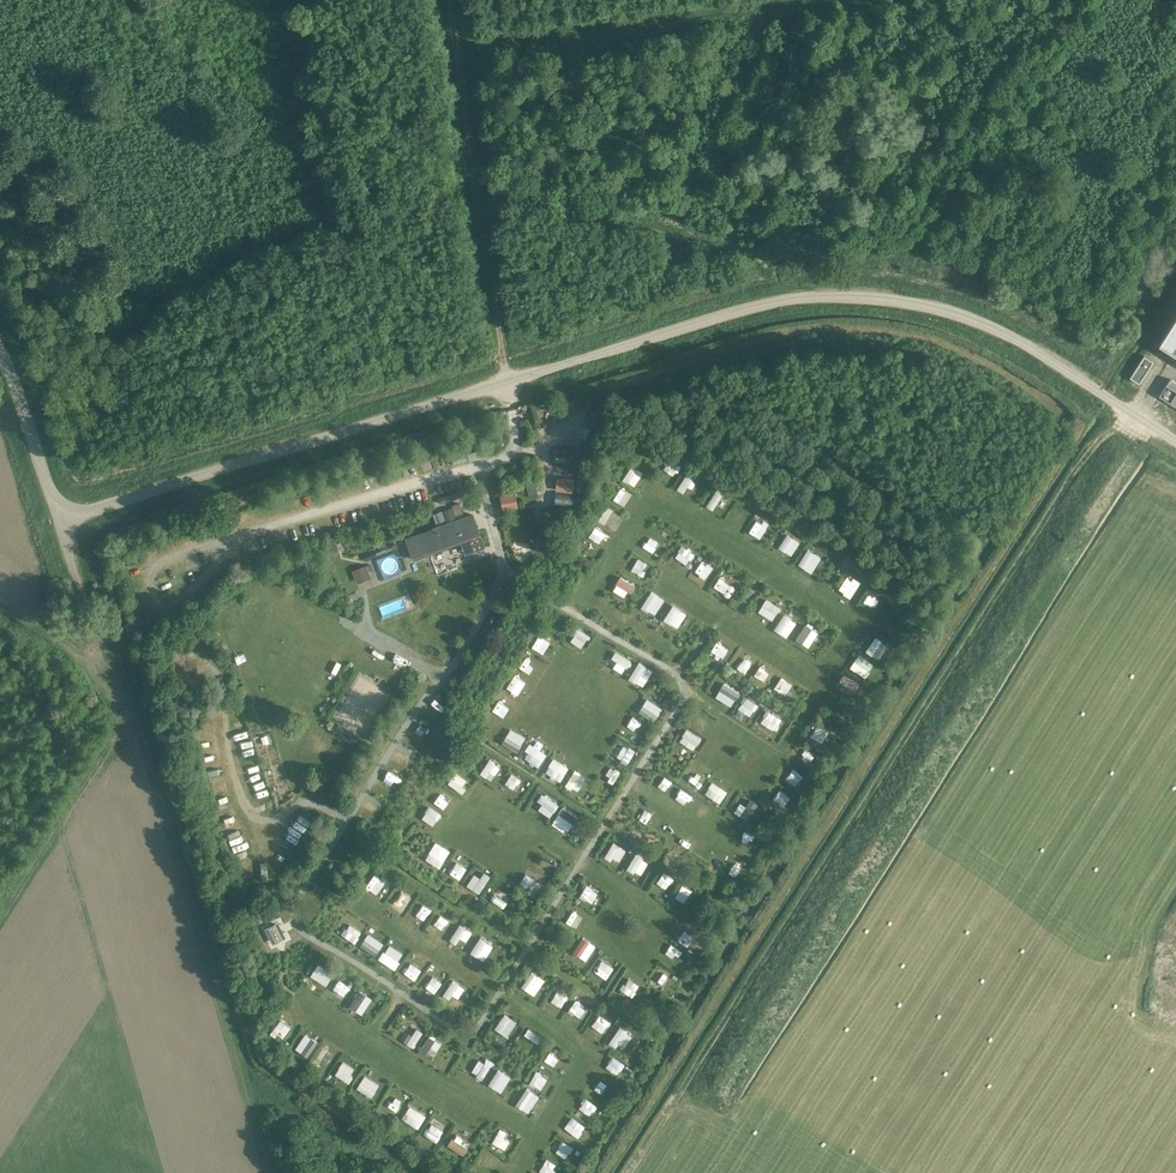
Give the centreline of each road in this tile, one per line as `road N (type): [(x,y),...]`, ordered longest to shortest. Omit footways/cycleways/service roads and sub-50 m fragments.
road 1 (unclassified): [(1175,438),(982,323),(837,298),(743,310),(60,518)]
road 2 (track): [(1083,427),(1015,378),(942,342),(819,327),(732,345),(598,390),(574,428),(547,445)]
road 3 (track): [(238,1071),(125,694),(89,638),(81,597)]
road 4 (track): [(0,917),(115,734),(89,667),(35,620),(0,565)]
road 5 (track): [(504,382),(449,0)]
road 6 (track): [(780,0),(454,41)]
road 7 (track): [(302,798),(274,820),(248,811),(216,659),(200,646),(166,644),(152,618)]
road 8 (unclassified): [(60,518),(0,358)]

